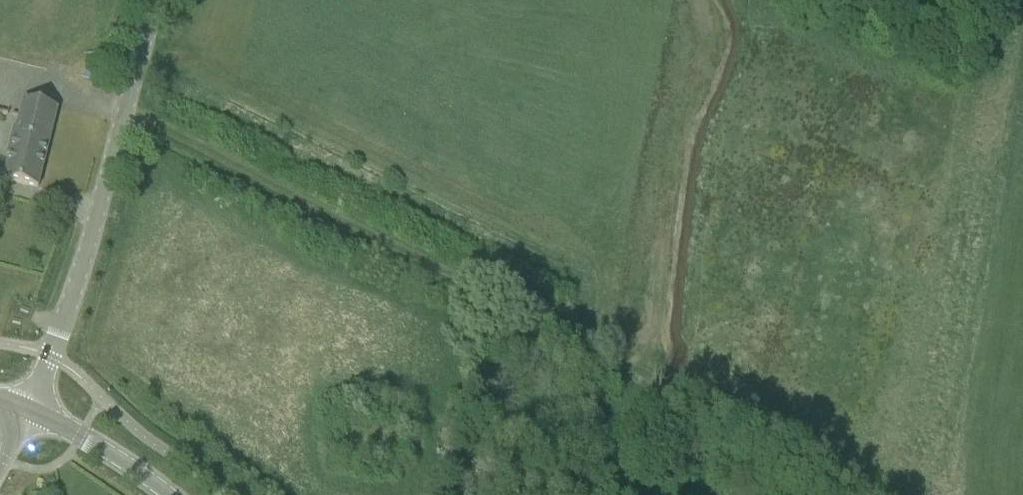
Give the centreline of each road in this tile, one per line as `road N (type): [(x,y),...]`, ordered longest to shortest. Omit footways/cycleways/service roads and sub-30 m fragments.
road 1 (track): [(124,114),(643,372)]
road 2 (unclassified): [(25,410),(71,310),(156,0)]
road 3 (track): [(697,0),(701,48),(674,144),(643,372)]
road 4 (tertiary): [(173,494),(25,410)]

